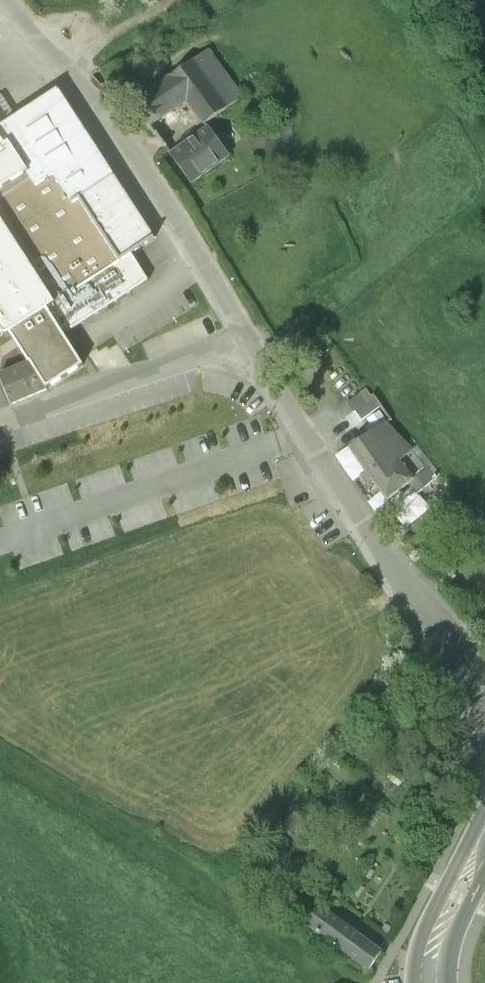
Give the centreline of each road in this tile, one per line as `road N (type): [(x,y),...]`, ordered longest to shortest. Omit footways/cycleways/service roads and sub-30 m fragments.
road 1 (residential): [(16,0),(68,65),(448,669),(484,699)]
road 2 (secondary): [(431,982),(436,948),(484,838)]
road 3 (track): [(179,0),(68,65)]

